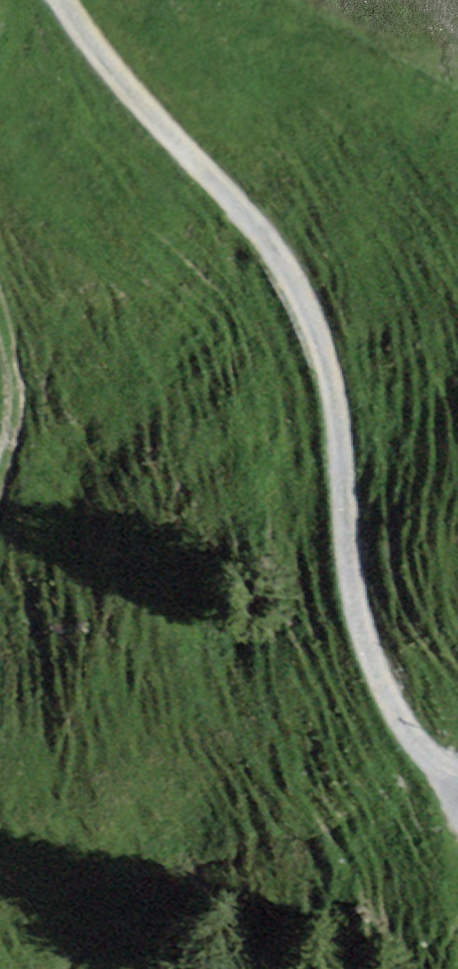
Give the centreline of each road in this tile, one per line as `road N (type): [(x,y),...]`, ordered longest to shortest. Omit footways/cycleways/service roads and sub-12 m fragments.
road 1 (track): [(63,0),(284,257),(321,347),(343,555),(371,655),(434,754),(457,768)]
road 2 (track): [(0,306),(14,366),(0,478)]

